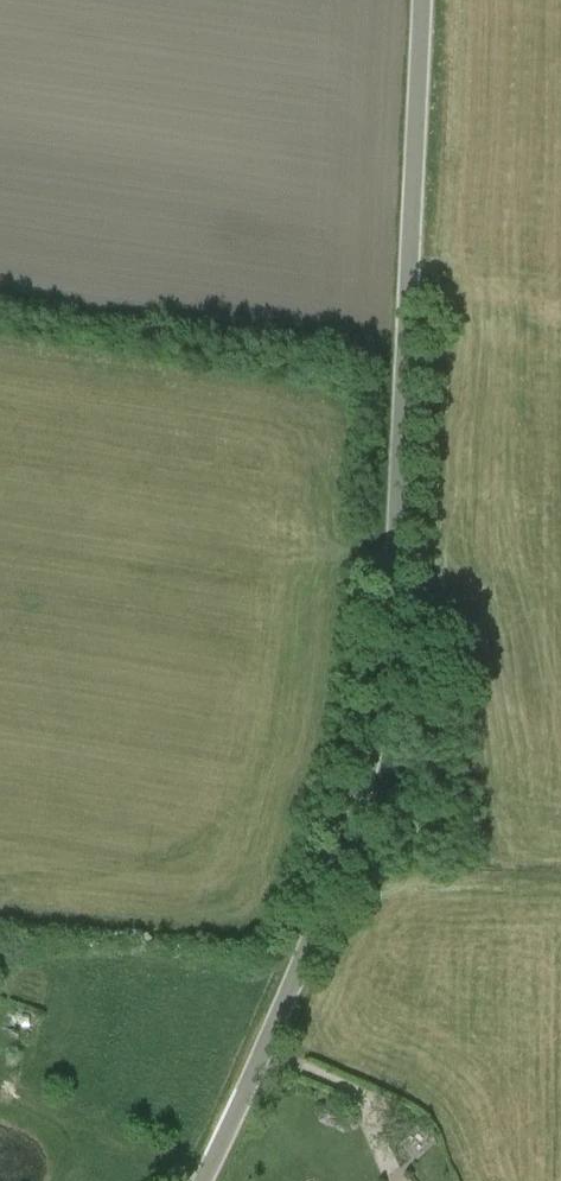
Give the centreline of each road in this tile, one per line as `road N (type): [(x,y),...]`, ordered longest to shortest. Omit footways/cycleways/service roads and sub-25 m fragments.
road 1 (unclassified): [(202,1180),(262,1052),(362,791),(386,679),(422,0)]

